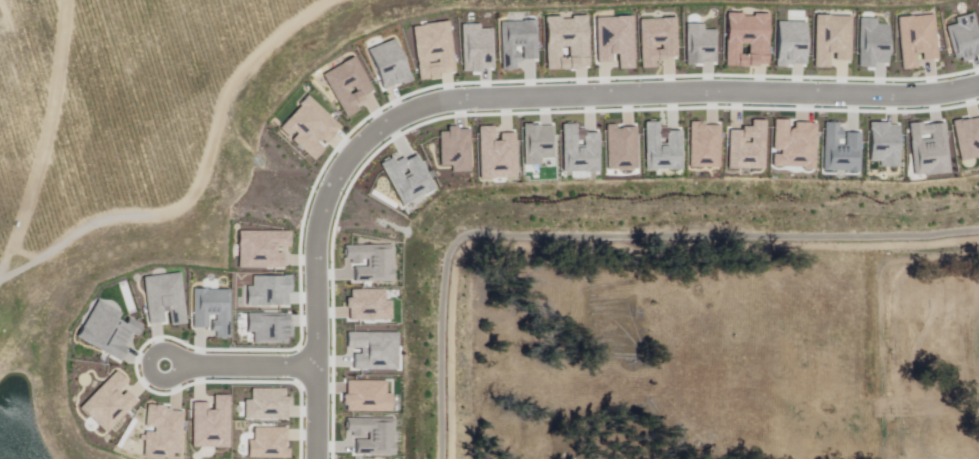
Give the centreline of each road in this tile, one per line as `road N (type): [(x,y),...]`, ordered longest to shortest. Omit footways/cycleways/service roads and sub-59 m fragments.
road 1 (residential): [(978,89),(942,96),(509,100),(416,113),(359,158),(331,219),(321,458)]
road 2 (residential): [(452,357),(457,259),(469,245),(859,247)]
road 3 (residential): [(163,365),(324,367)]
road 4 (residential): [(859,247),(978,240)]

